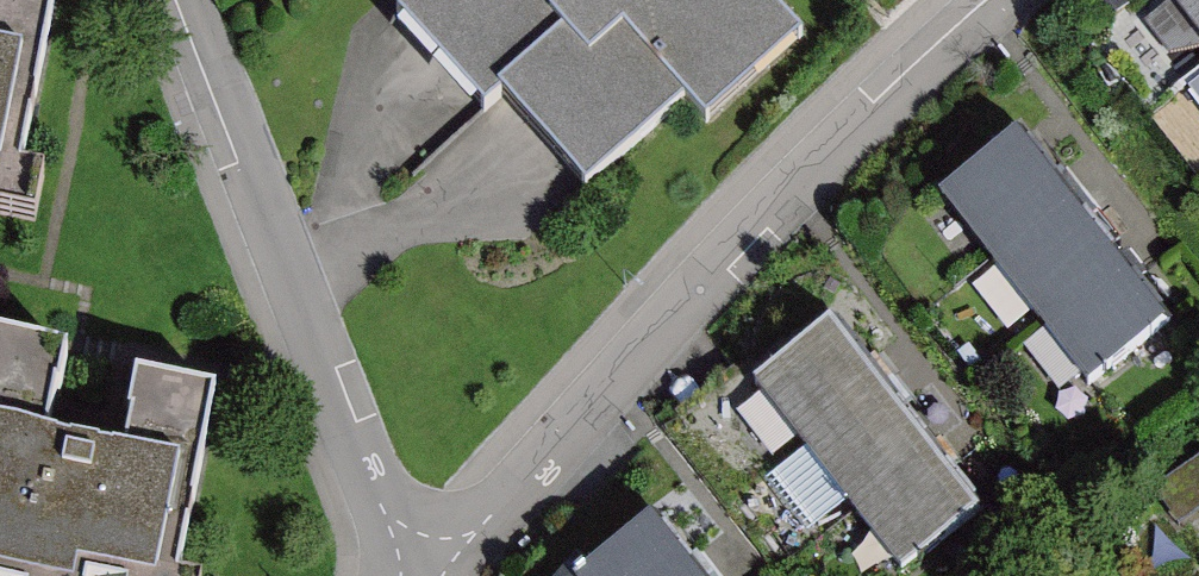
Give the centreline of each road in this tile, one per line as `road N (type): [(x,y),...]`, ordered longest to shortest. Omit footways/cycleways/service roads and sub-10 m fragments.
road 1 (residential): [(438,575),(743,236),(999,0)]
road 2 (residential): [(409,575),(186,0)]

